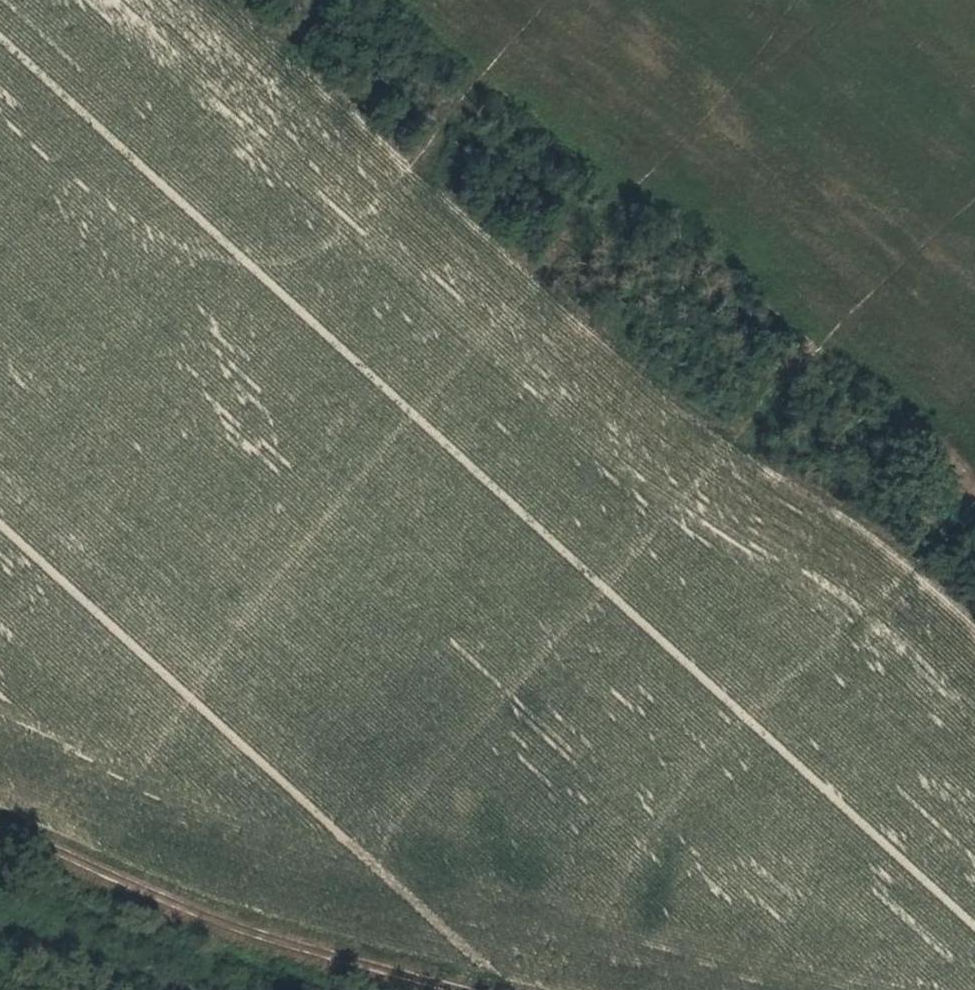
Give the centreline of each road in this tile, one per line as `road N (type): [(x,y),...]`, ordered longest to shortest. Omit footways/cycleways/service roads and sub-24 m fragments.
road 1 (track): [(0,834),(322,955),(444,989)]

